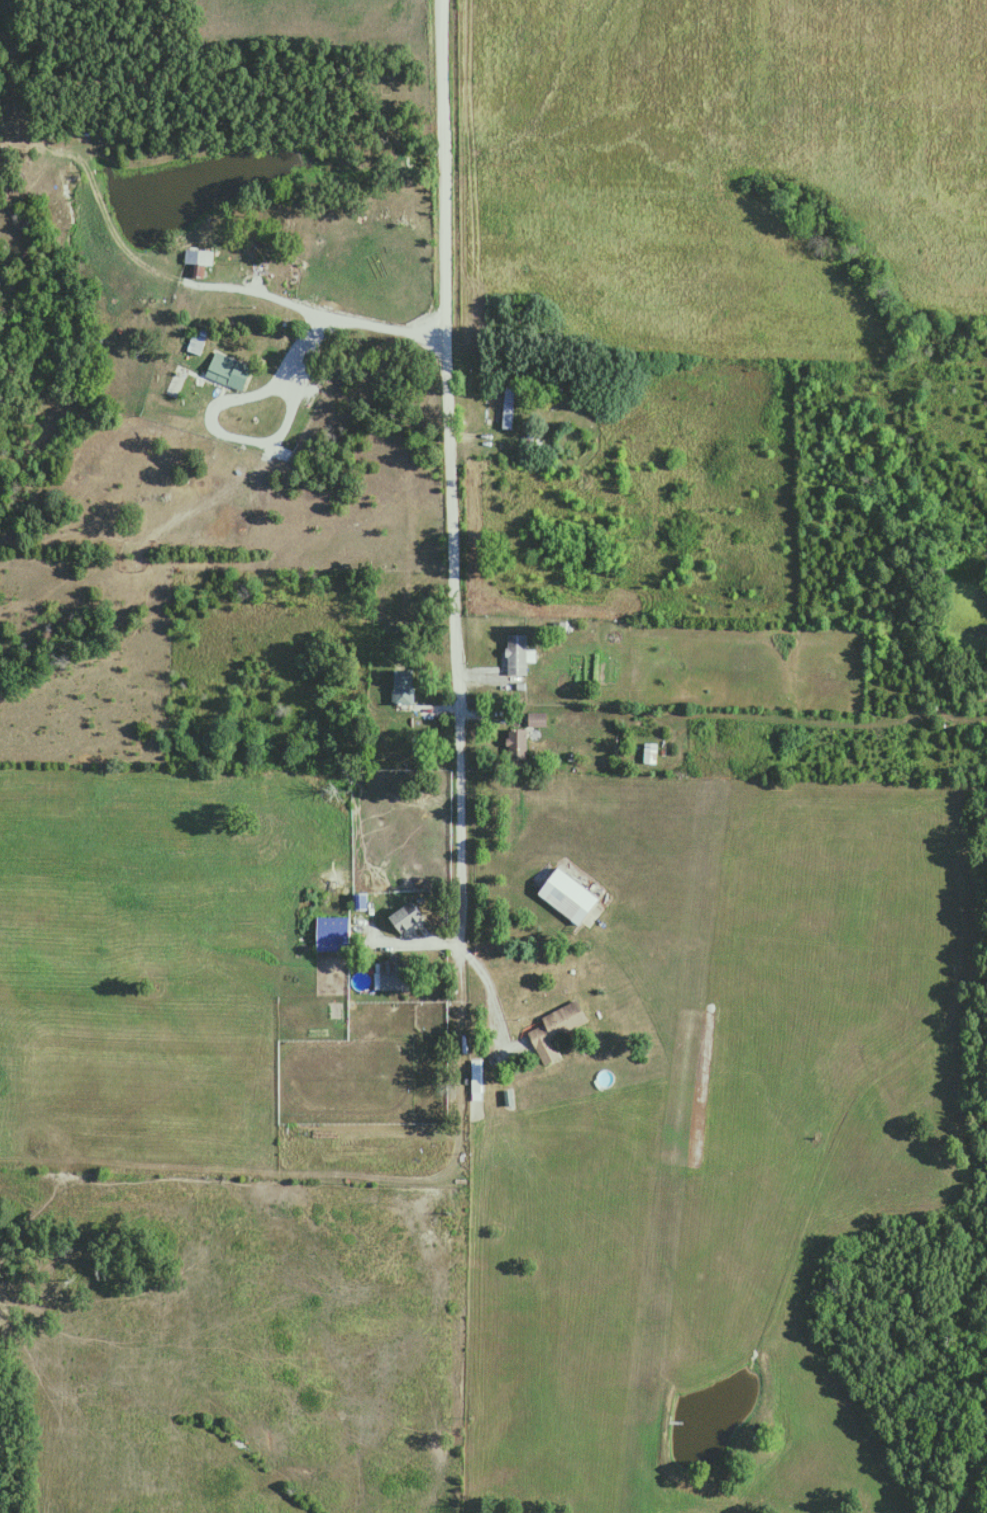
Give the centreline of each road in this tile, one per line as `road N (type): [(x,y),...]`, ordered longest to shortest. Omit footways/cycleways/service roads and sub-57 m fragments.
road 1 (residential): [(454,939),(463,899),(438,0)]

